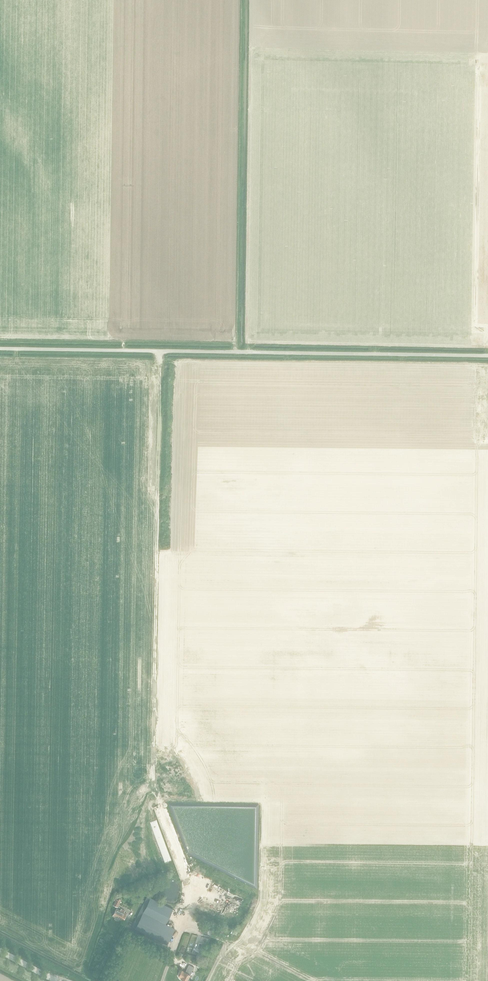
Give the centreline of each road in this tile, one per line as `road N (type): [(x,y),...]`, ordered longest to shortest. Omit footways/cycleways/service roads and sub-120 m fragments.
road 1 (track): [(159,351),(153,771),(190,894)]
road 2 (unclassified): [(487,356),(0,349)]

